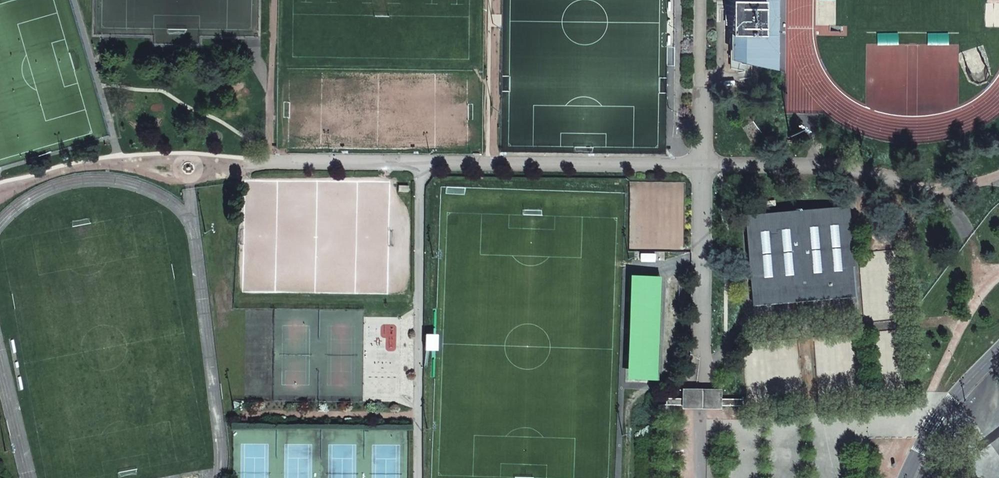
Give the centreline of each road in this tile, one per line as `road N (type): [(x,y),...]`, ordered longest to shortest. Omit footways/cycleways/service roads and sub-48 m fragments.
road 1 (unclassified): [(910,477),(942,415),(998,352)]

